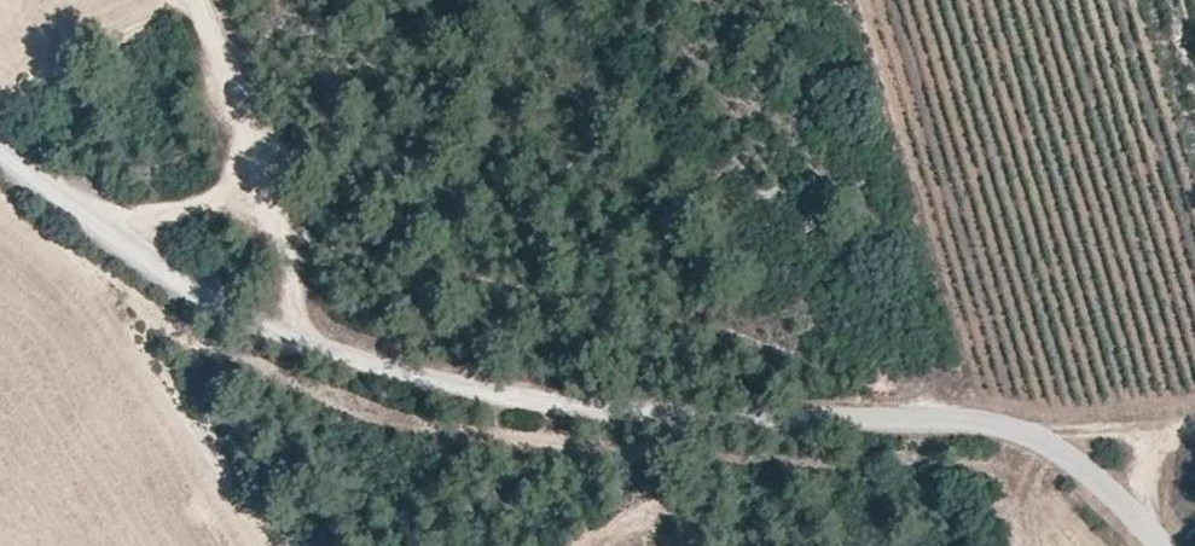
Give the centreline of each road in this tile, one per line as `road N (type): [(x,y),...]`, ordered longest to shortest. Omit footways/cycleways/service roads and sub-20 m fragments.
road 1 (unclassified): [(0,158),(164,273),(321,355),(584,406),(1029,433),(1058,450),(1155,545)]
road 2 (track): [(207,212),(393,267),(640,311),(992,428)]
road 3 (track): [(246,134),(304,348)]
road 4 (track): [(246,134),(207,212),(123,245)]
road 5 (track): [(1029,433),(1194,424)]
road 6 (track): [(185,0),(246,134)]

